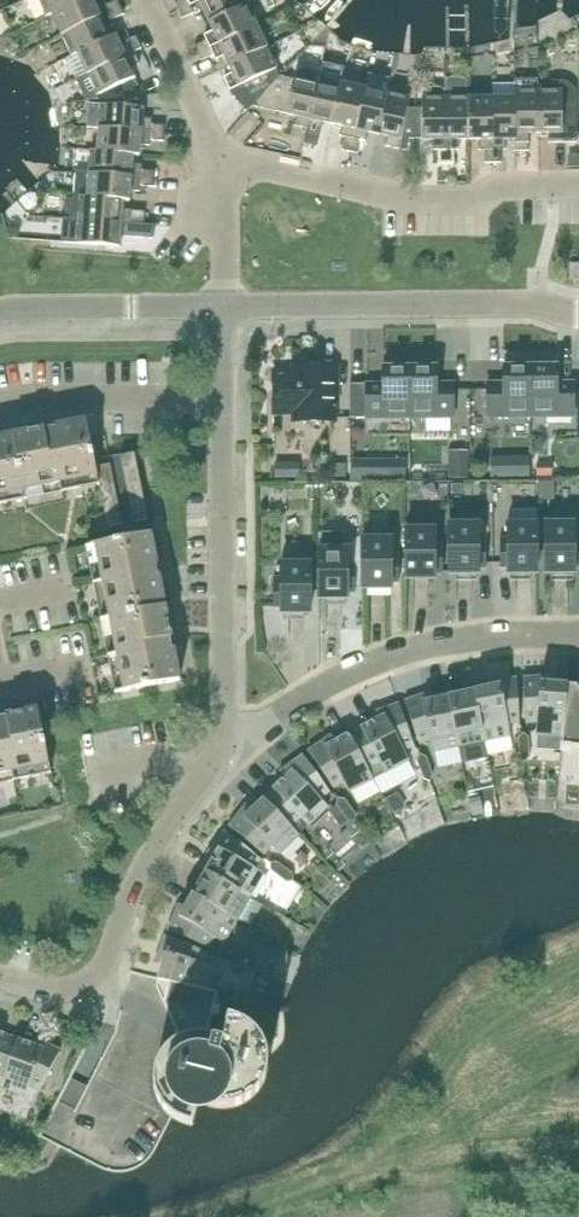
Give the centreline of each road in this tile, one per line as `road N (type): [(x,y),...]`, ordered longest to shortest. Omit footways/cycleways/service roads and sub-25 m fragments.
road 1 (residential): [(220,744),(220,311)]
road 2 (residential): [(220,744),(390,658),(500,638),(578,636)]
road 3 (residential): [(0,977),(53,991),(83,984),(107,964),(135,894),(220,744)]
road 4 (residential): [(578,186),(411,198),(222,165)]
road 5 (residential): [(578,316),(536,306),(220,311)]
road 6 (residential): [(220,311),(0,313)]
road 7 (residential): [(222,165),(144,0)]
road 8 (residential): [(220,311),(222,165)]

